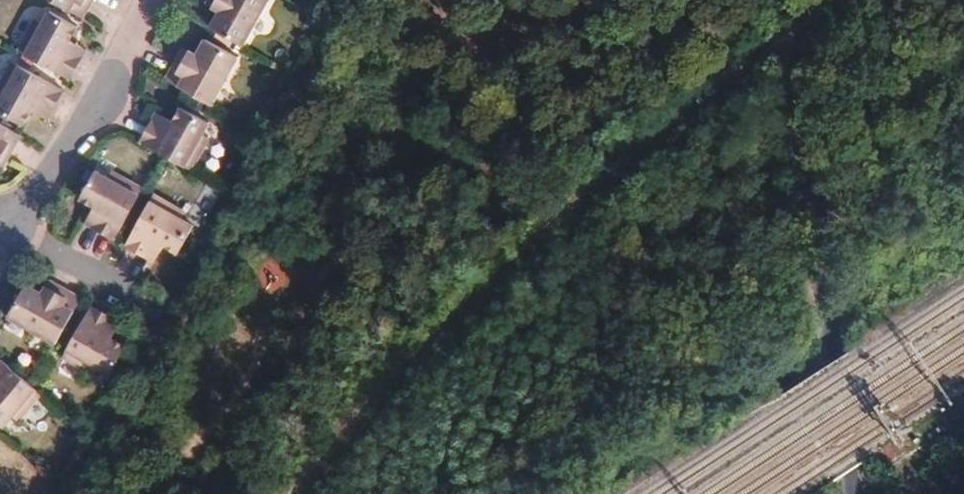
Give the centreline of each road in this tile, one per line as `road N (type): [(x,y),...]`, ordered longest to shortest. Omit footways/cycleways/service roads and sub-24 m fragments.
road 1 (tertiary): [(775,0),(850,493)]
road 2 (residential): [(155,0),(126,65),(0,233)]
road 3 (residential): [(138,303),(75,265),(0,236)]

